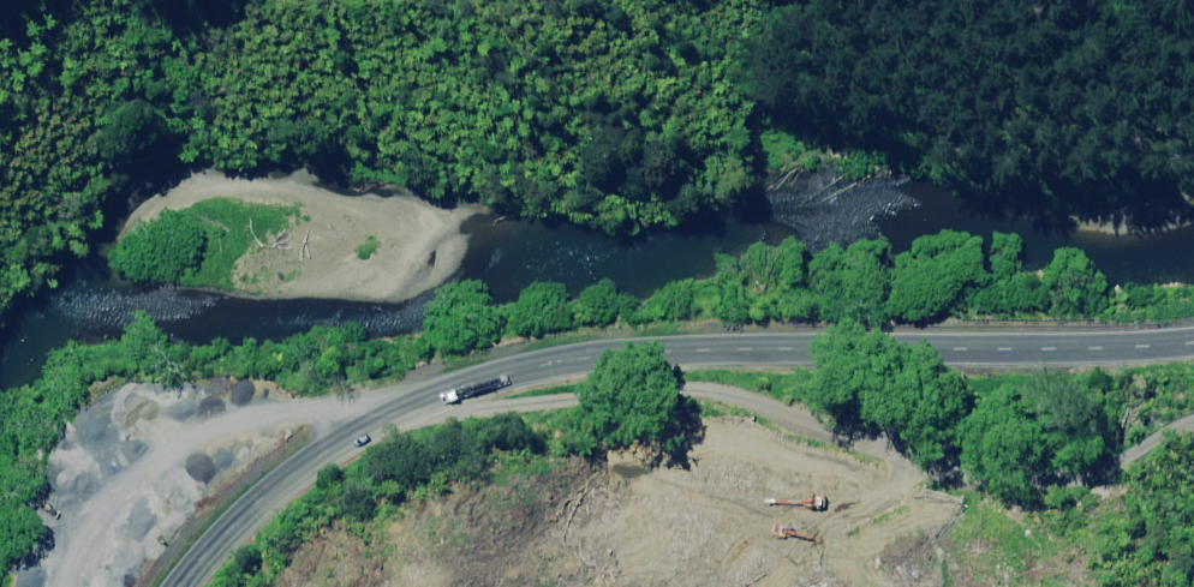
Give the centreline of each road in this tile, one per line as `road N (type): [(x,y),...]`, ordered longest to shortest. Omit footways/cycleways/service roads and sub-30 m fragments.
road 1 (trunk): [(1193,342),(632,355),(478,382),(344,440),(287,479),(234,523),(181,586)]
road 2 (track): [(1193,420),(1054,477),(978,470),(794,400),(661,390),(414,406)]

